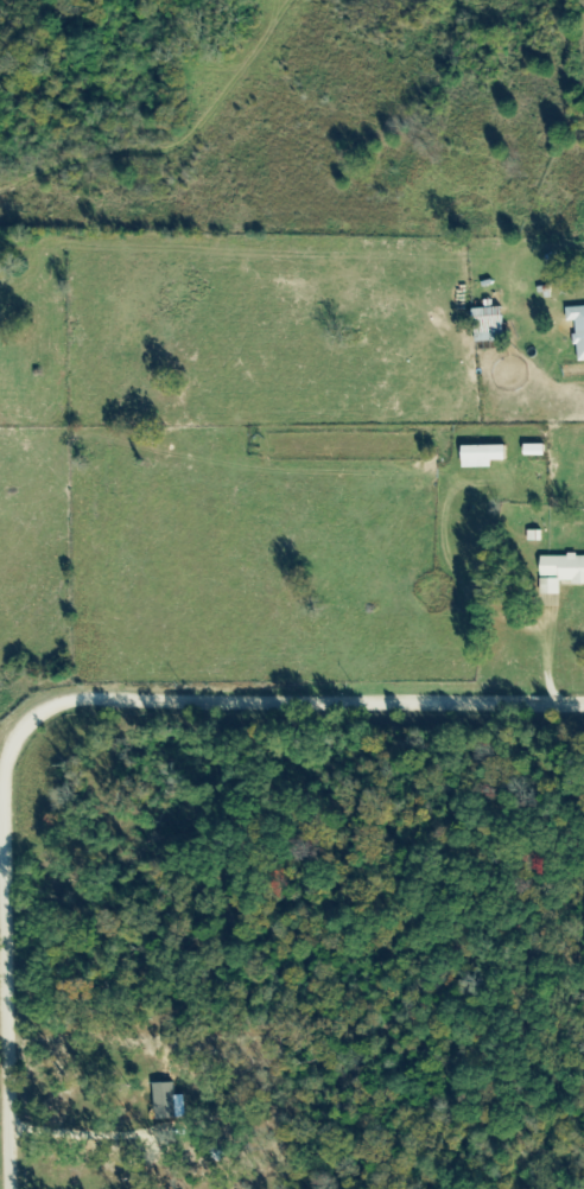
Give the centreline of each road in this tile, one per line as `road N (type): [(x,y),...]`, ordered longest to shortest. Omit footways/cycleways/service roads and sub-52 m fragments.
road 1 (residential): [(20,1188),(13,800),(15,771),(40,726),(81,704),(106,701),(583,706)]

